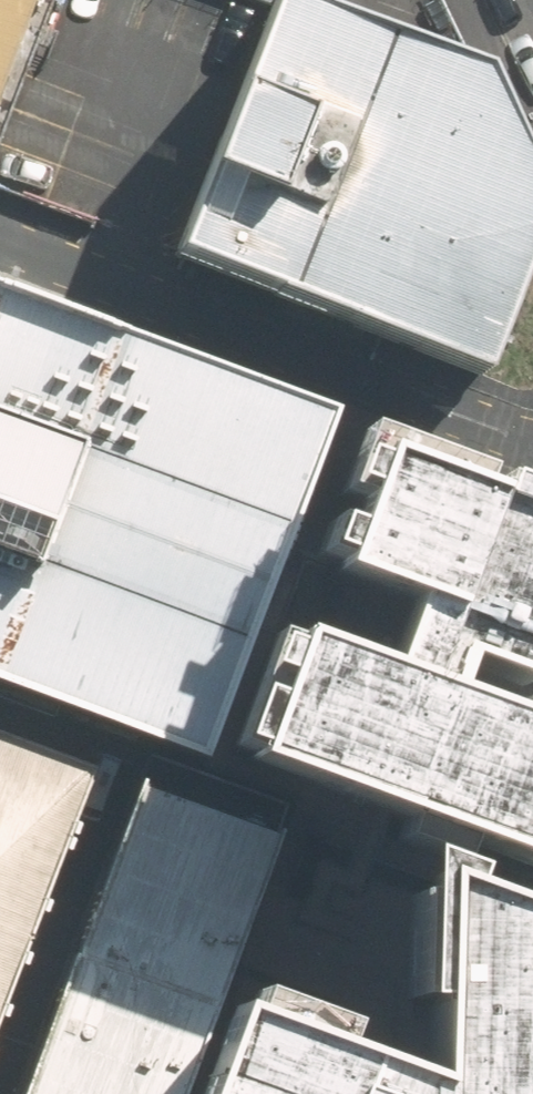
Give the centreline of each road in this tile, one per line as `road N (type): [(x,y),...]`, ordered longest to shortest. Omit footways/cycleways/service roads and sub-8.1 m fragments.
road 1 (residential): [(532,438),(475,424),(0,241)]

